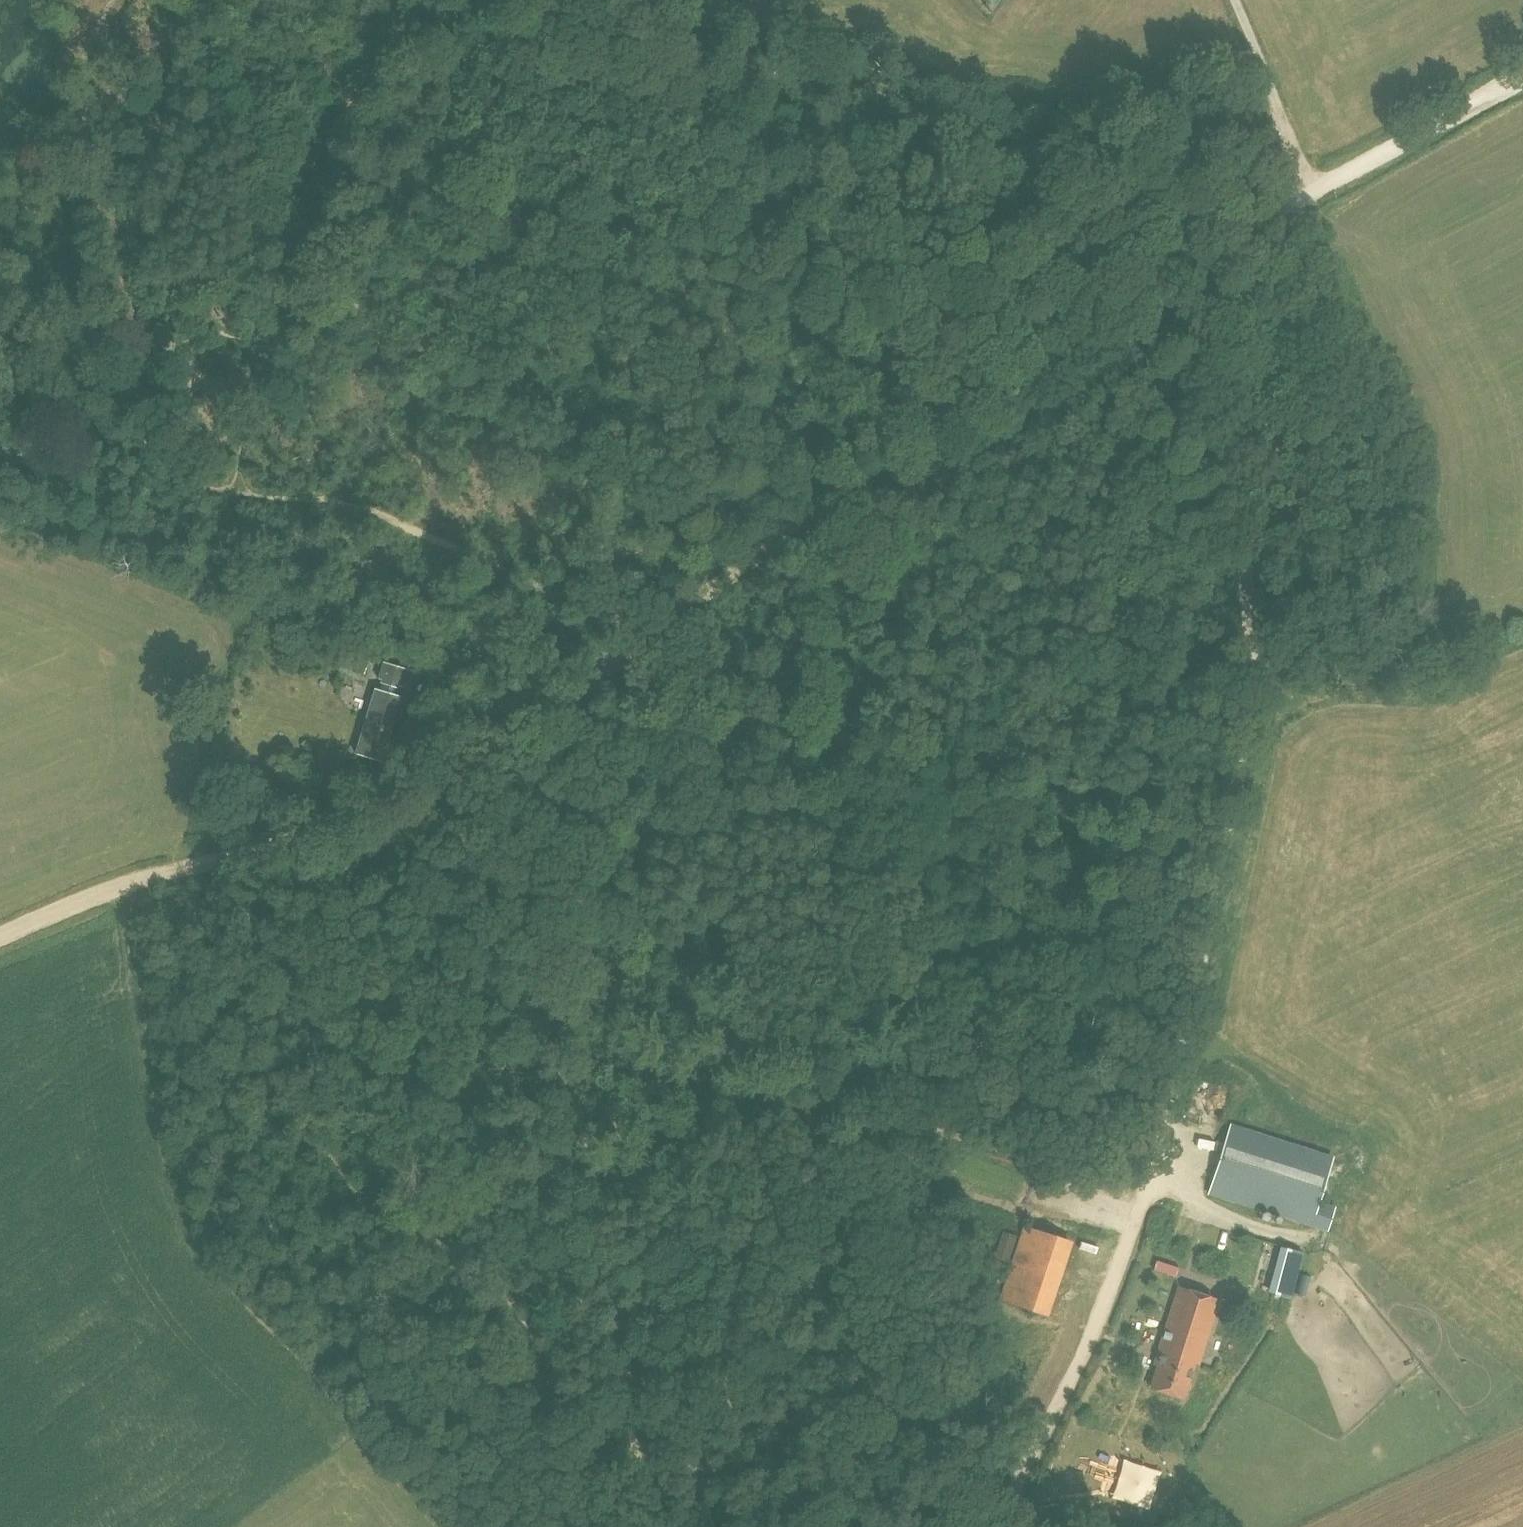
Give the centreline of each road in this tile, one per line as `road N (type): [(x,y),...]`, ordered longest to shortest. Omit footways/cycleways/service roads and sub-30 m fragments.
road 1 (track): [(988,1526),(1037,1440),(1151,1159),(1237,762),(1246,621),(1235,489),(1204,309)]
road 2 (track): [(620,653),(869,452),(1212,251)]
road 3 (track): [(265,843),(377,813),(457,778),(492,759),(620,653)]
road 4 (track): [(1212,251),(1317,192),(1232,0)]
road 5 (track): [(0,940),(138,881),(265,843)]
road 6 (unclassified): [(1317,192),(1522,74)]

